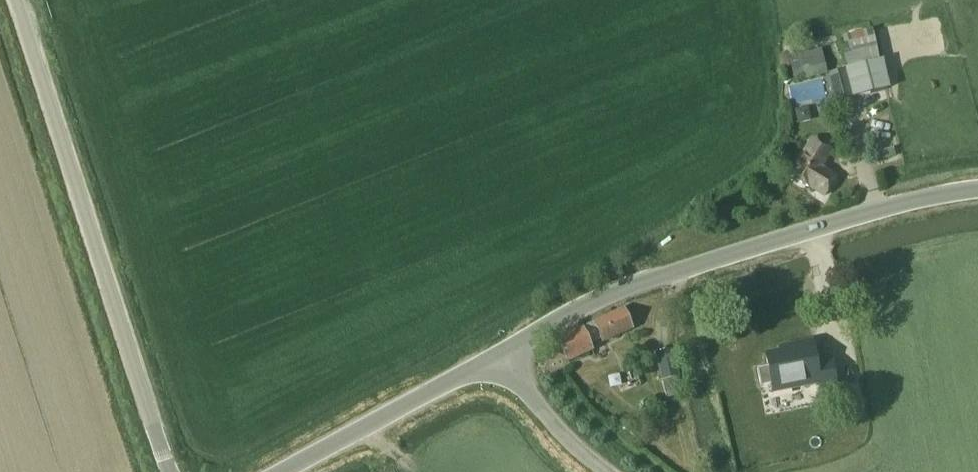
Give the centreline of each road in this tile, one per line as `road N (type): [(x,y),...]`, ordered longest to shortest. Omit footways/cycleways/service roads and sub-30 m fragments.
road 1 (unclassified): [(977,205),(889,212),(662,276),(497,372)]
road 2 (unclassified): [(170,471),(18,0)]
road 3 (unclassified): [(294,471),(497,372)]
road 4 (unclassified): [(607,471),(497,372)]

